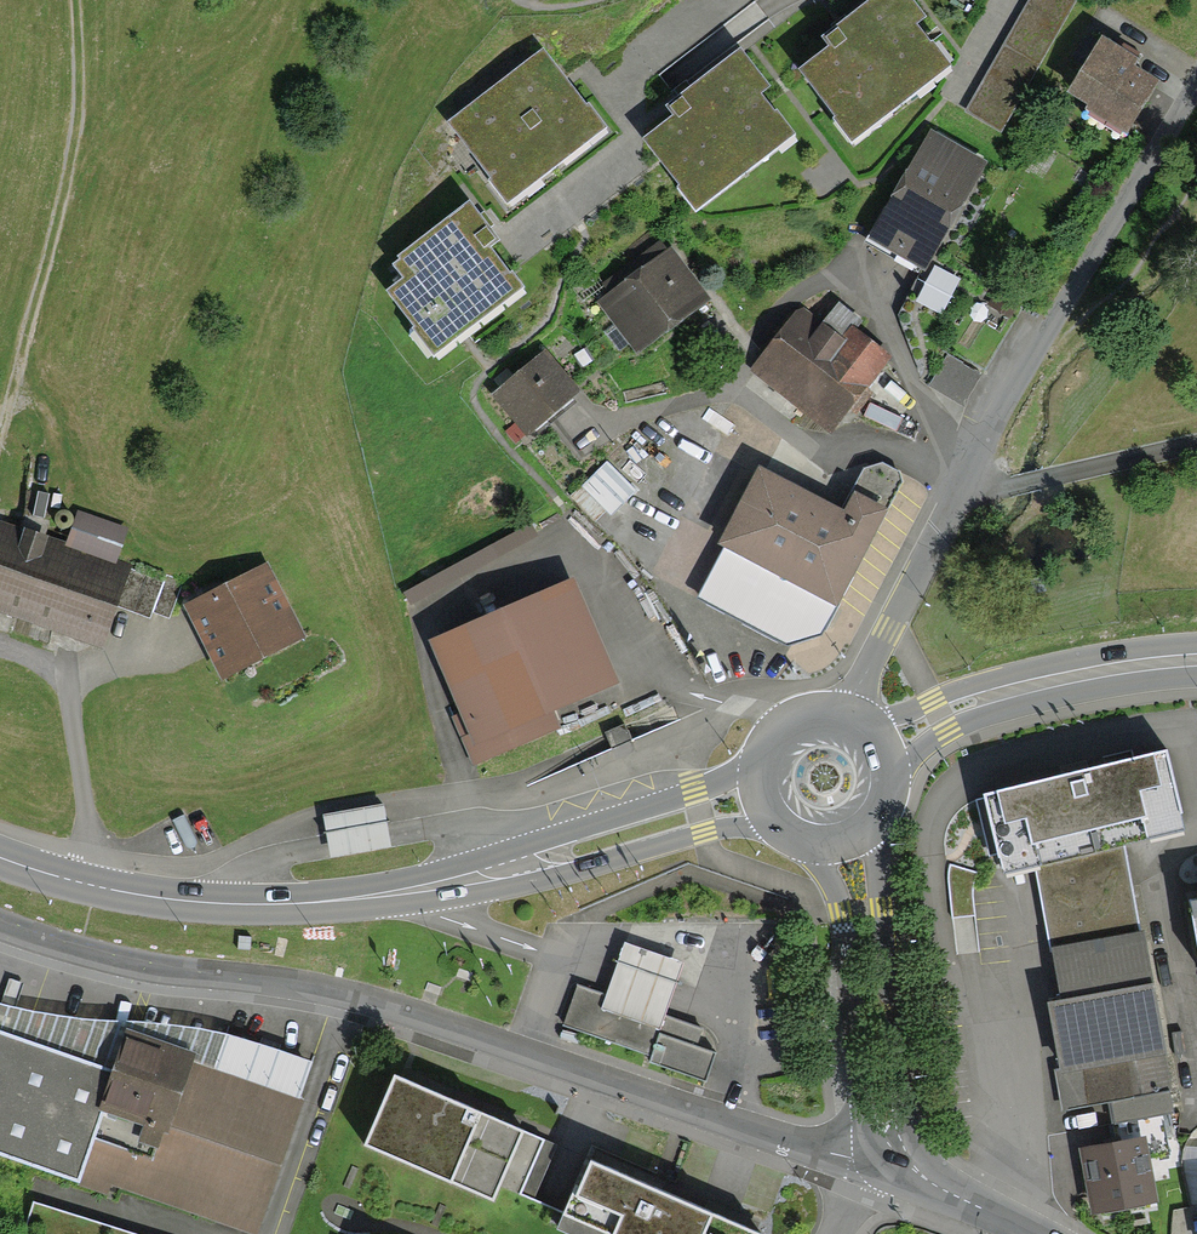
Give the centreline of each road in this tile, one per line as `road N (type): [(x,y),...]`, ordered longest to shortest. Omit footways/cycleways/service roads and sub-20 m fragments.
road 1 (residential): [(894,1150),(852,1158),(353,996),(136,965),(0,924)]
road 2 (residential): [(846,713),(965,481),(1196,69)]
road 3 (primary): [(522,865),(395,893),(219,903),(117,890),(0,854)]
road 4 (tertiary): [(894,1150),(902,1115),(878,817)]
road 5 (tertiary): [(814,843),(842,911),(865,1105),(873,1134),(894,1150)]
road 6 (primary): [(758,761),(696,790),(570,830),(522,865)]
road 7 (primary): [(522,865),(582,867),(706,831),(774,822)]
road 8 (primary): [(1004,691),(1113,665),(1196,658)]
road 9 (tertiary): [(1035,1233),(944,1189),(894,1150)]
road 10 (primary): [(891,782),(1004,691)]
road 11 (primary): [(1004,691),(864,722)]

